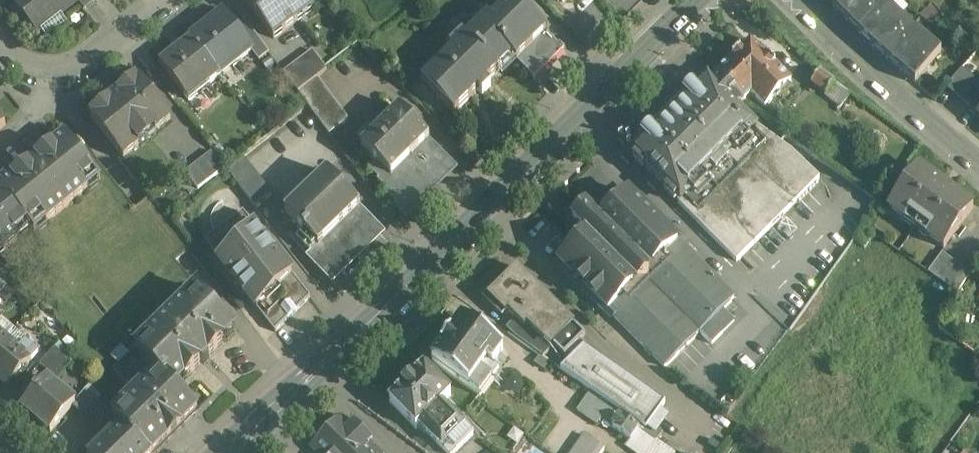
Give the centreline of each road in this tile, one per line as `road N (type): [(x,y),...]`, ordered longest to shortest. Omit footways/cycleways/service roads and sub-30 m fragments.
road 1 (secondary): [(697,0),(221,452)]
road 2 (residential): [(978,168),(804,0)]
road 3 (residential): [(159,0),(35,91),(0,43)]

